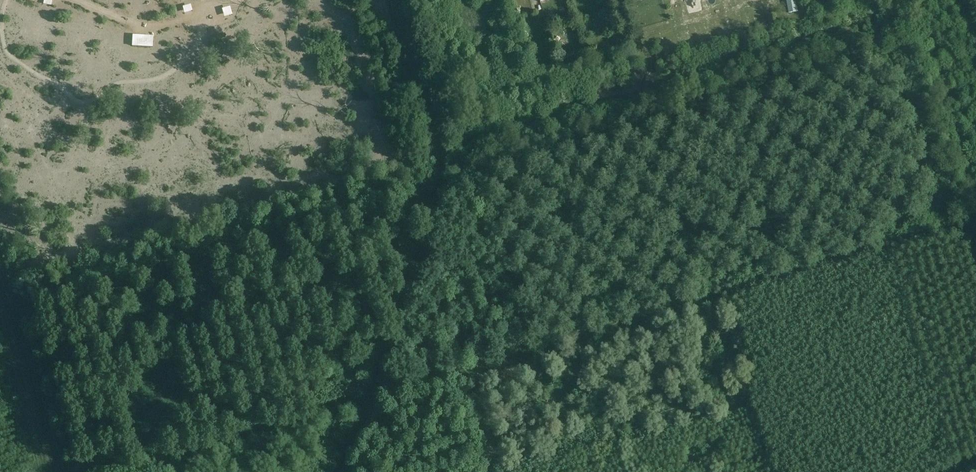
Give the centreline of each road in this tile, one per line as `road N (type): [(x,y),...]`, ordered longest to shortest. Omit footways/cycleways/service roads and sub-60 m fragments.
road 1 (track): [(975,236),(948,227),(116,471)]
road 2 (track): [(345,471),(444,175),(394,0)]
road 3 (track): [(0,252),(66,471)]

